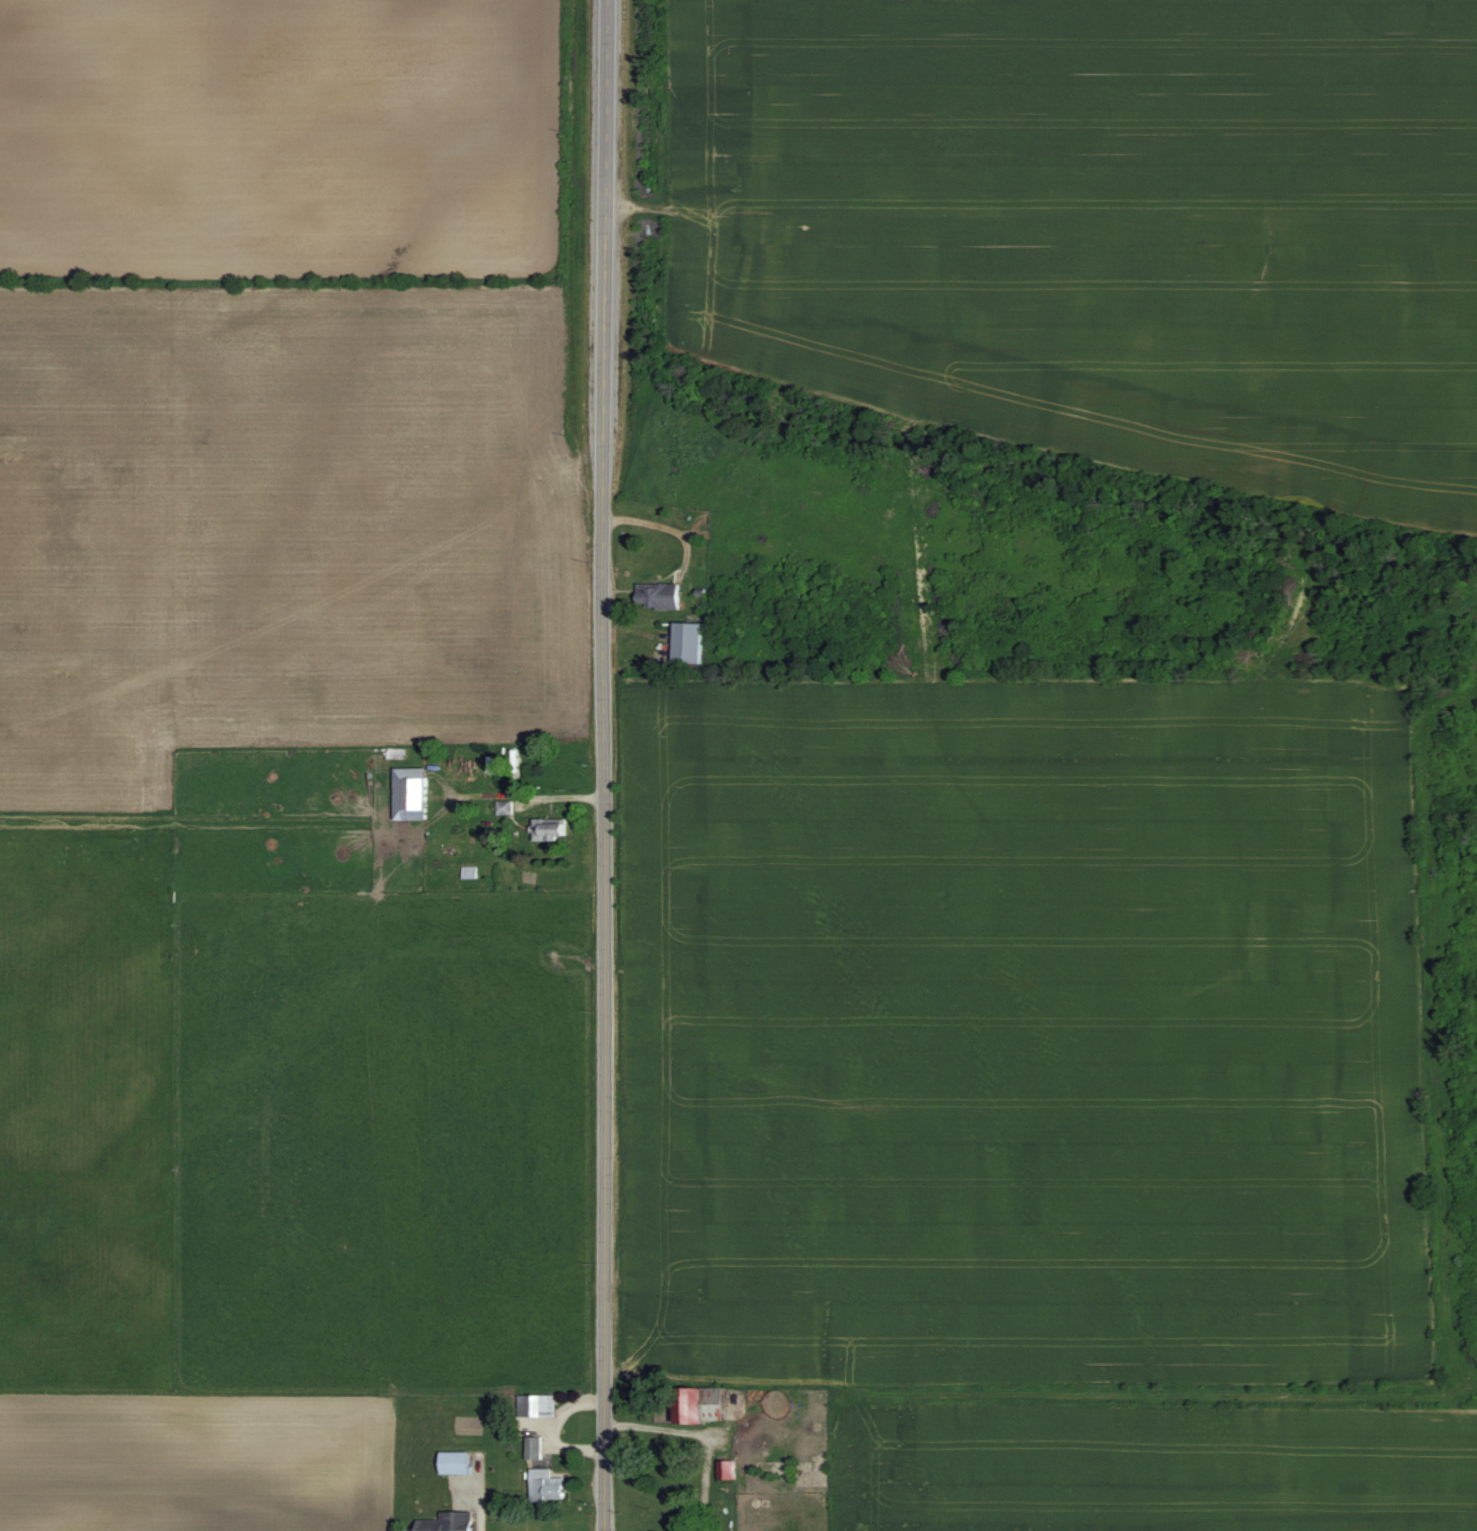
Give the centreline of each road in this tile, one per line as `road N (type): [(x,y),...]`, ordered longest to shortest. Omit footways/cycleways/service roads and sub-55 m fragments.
road 1 (secondary): [(603,1530),(608,0)]

